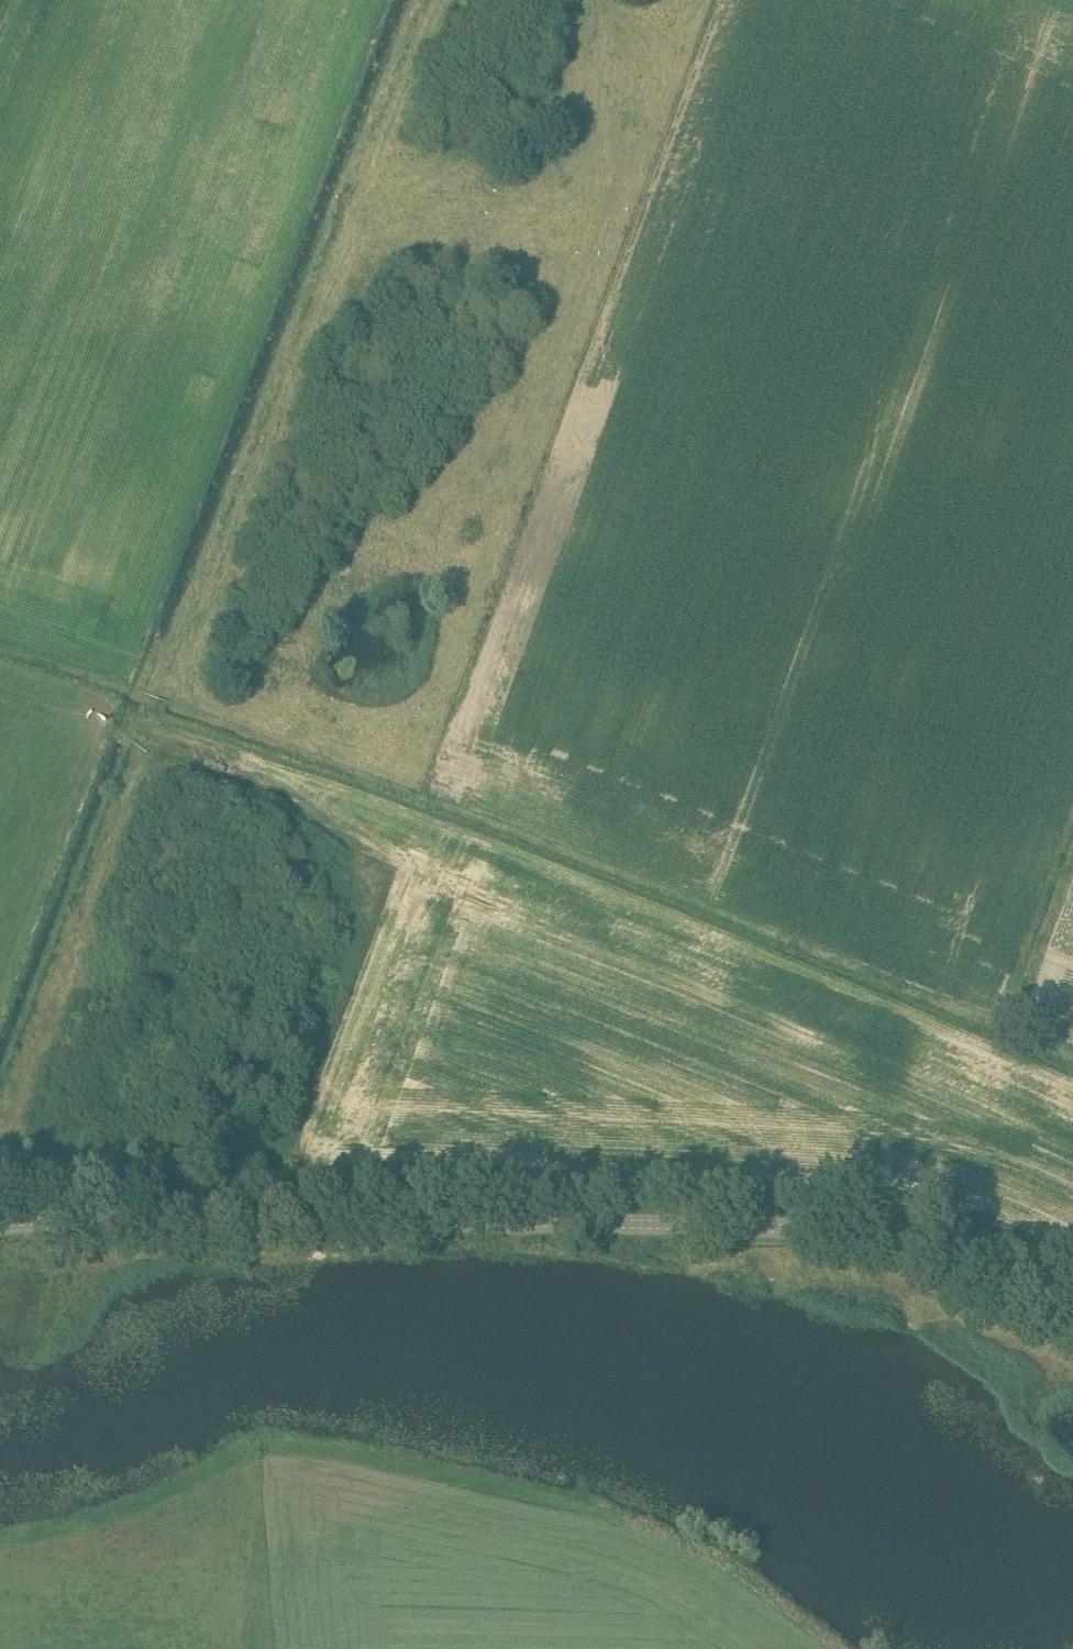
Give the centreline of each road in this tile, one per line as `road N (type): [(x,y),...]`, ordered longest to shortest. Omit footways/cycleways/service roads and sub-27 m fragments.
road 1 (tertiary): [(1072,1321),(889,1239),(810,1224),(0,1218)]

